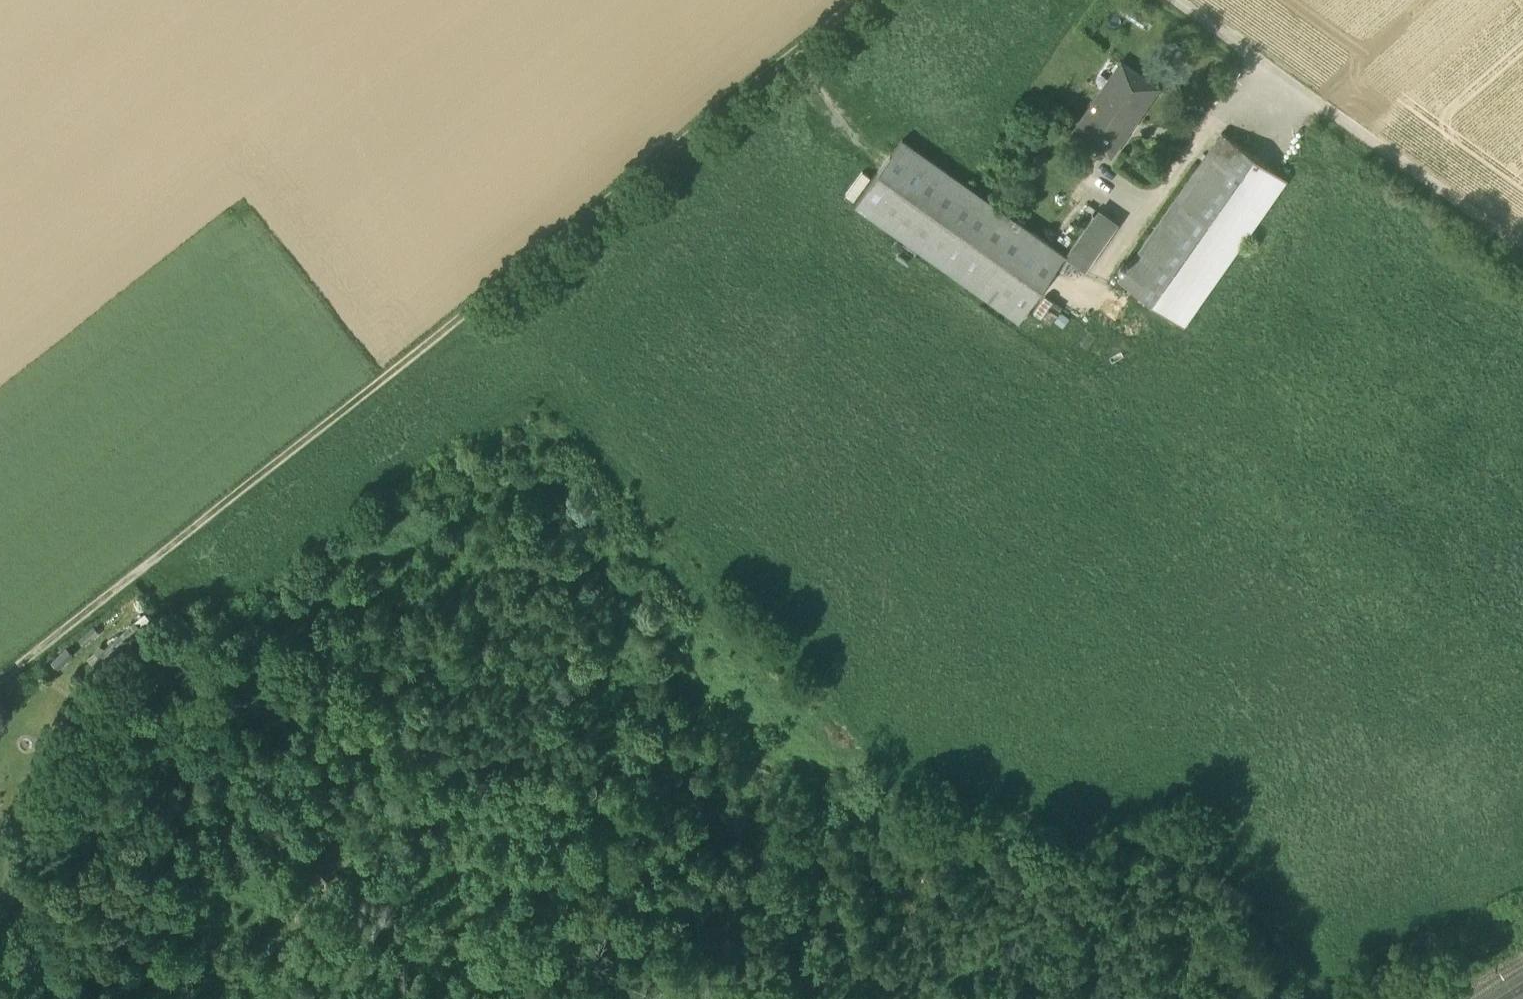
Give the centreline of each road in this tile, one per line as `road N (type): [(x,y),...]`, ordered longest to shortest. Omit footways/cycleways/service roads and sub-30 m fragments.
road 1 (track): [(0,692),(880,0)]
road 2 (track): [(1522,250),(1343,123)]

